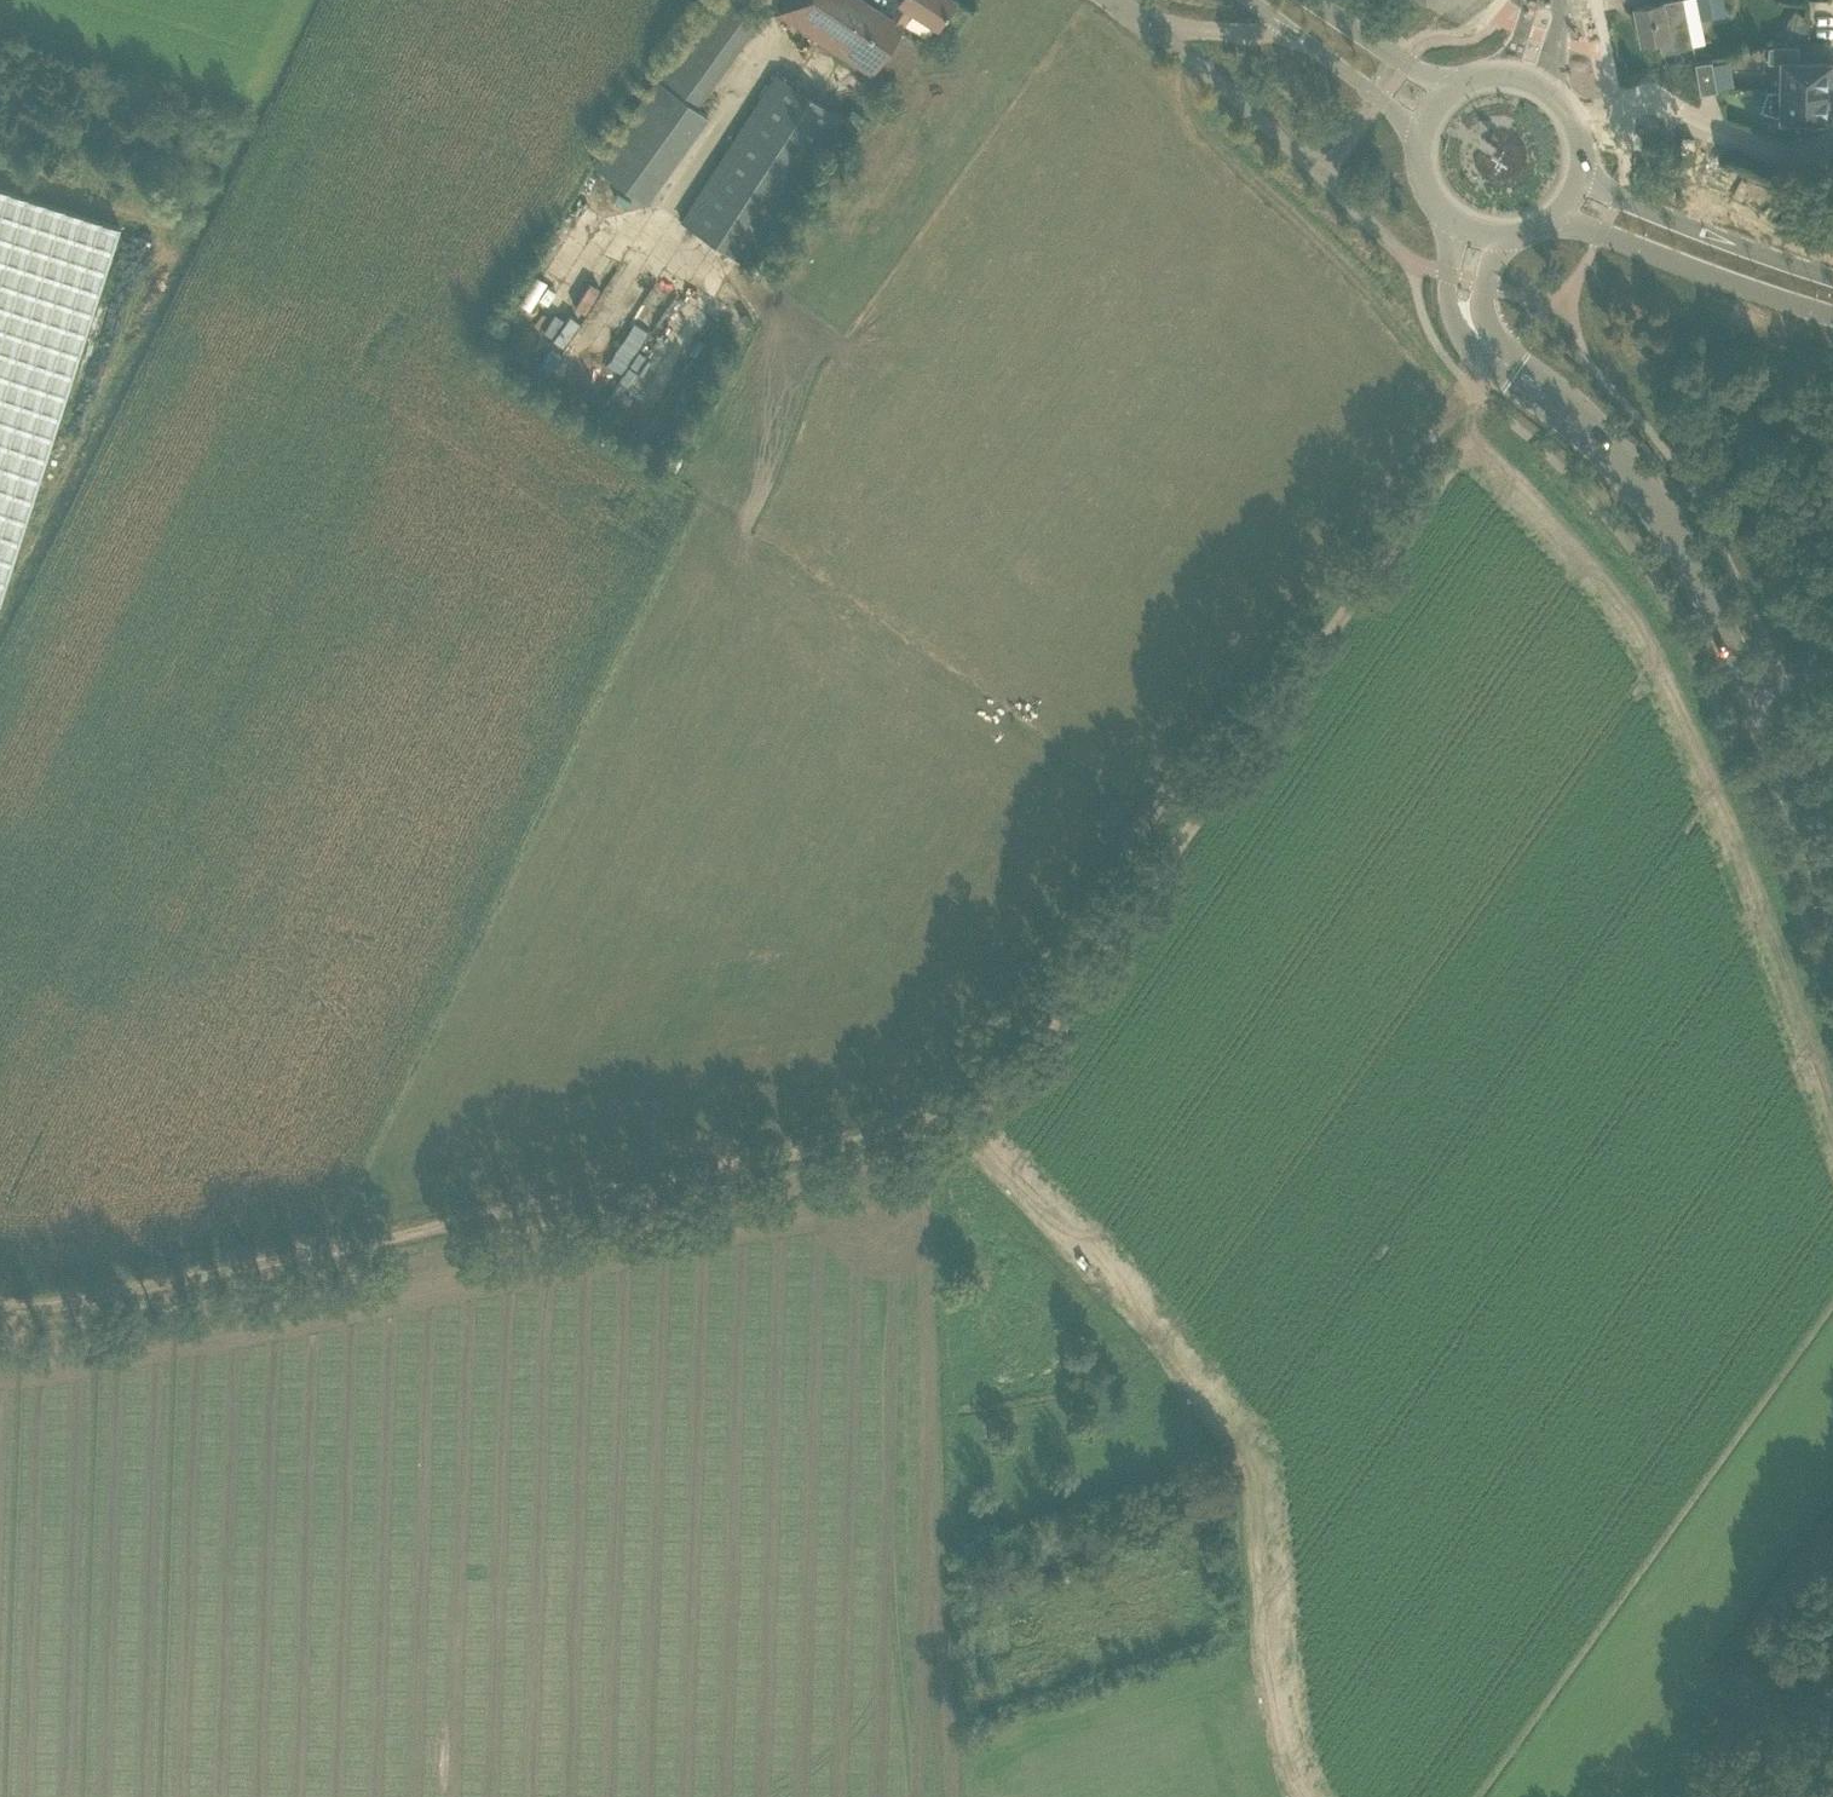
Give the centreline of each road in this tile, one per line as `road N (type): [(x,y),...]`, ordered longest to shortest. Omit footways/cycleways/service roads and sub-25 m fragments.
road 1 (track): [(0,1304),(79,1309),(190,1294),(923,1121),(991,1048),(1494,364)]
road 2 (tertiary): [(1832,909),(1755,700),(1660,513),(1545,400),(1494,364)]
road 3 (track): [(1155,31),(1193,114),(1217,135),(1237,170),(1472,392)]
road 4 (secondary): [(1563,222),(1832,314)]
road 5 (residential): [(1583,117),(1650,92),(1768,155),(1832,163)]
road 6 (secondary): [(1832,278),(1587,187)]
road 7 (unclassified): [(1307,39),(1155,31),(1108,0)]
road 8 (secondary): [(1451,92),(1312,0)]
road 9 (tertiary): [(1443,215),(1459,320),(1494,364)]
road 10 (secondary): [(1307,39),(1381,97),(1418,142)]
road 11 (tertiary): [(1494,364),(1484,322),(1507,243)]

